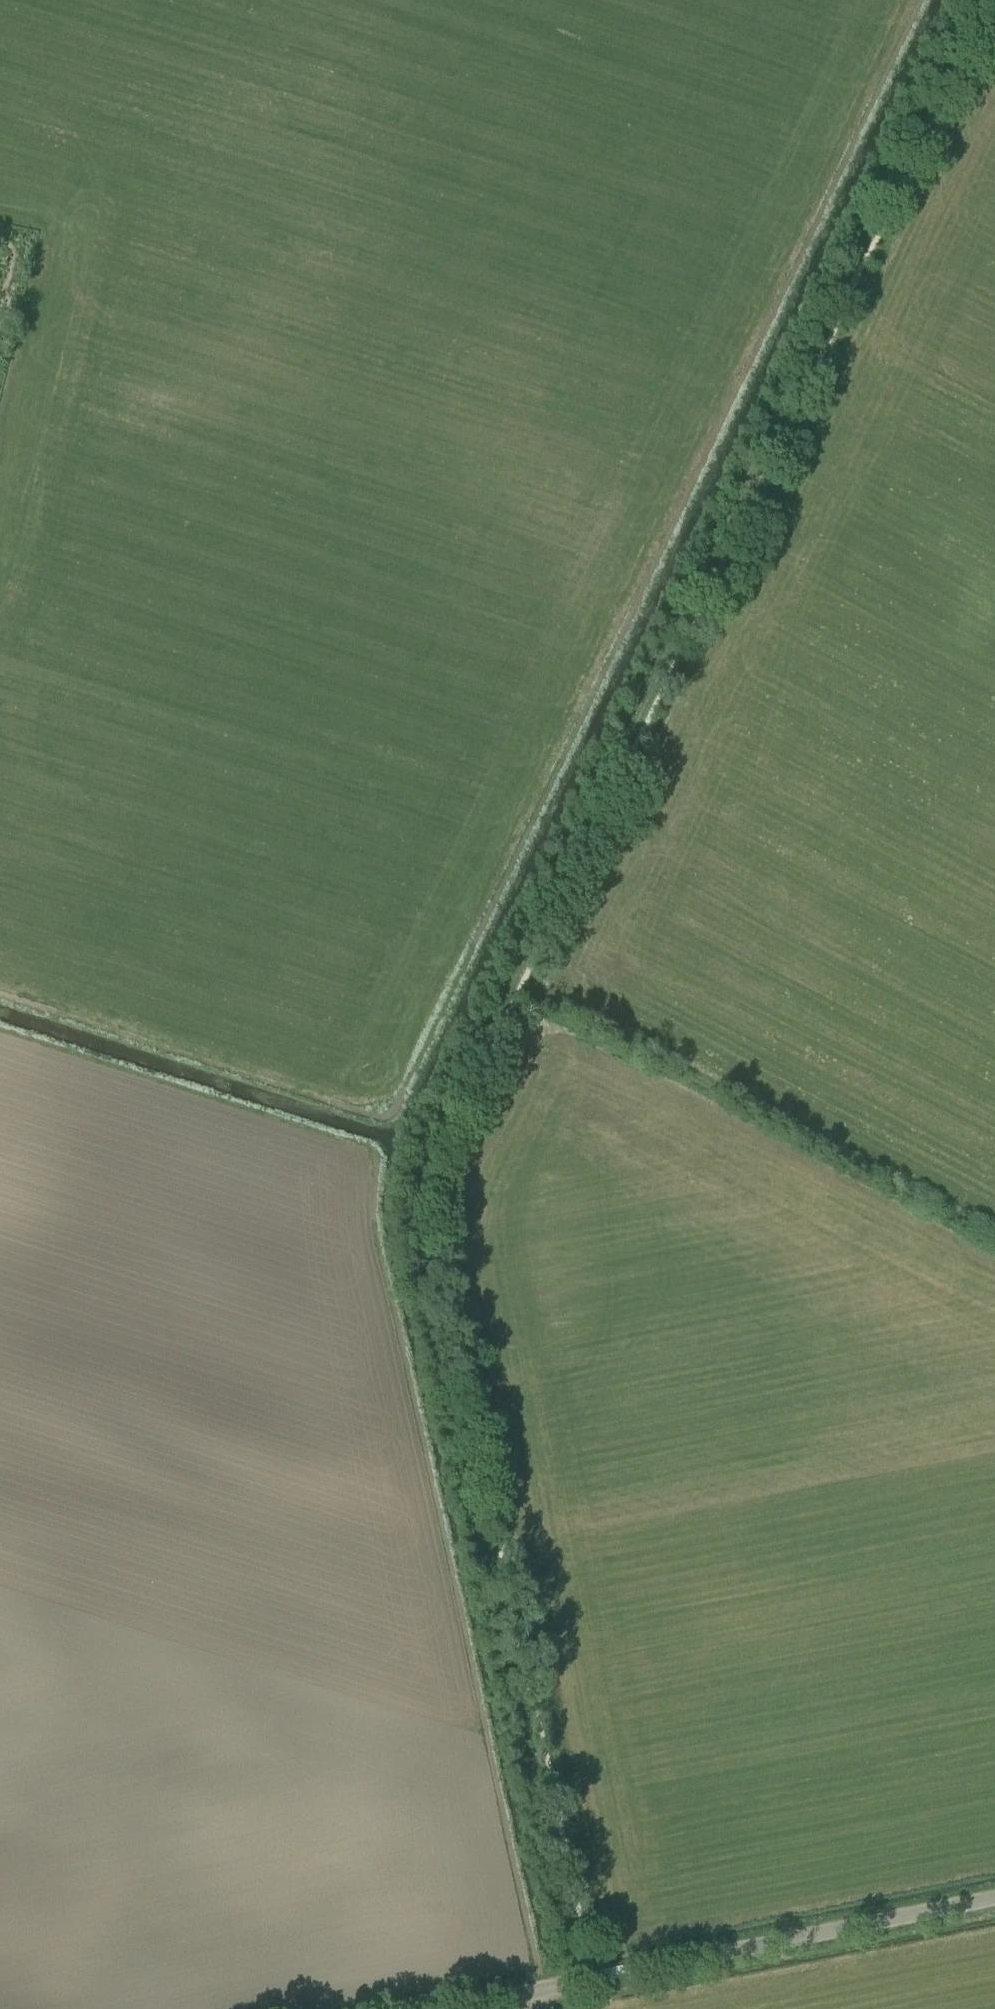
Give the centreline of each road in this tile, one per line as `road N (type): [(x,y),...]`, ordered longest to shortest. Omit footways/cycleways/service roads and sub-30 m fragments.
road 1 (track): [(576,1983),(439,1352),(413,1186),(970,0)]
road 2 (unclassified): [(445,2008),(994,1898)]

